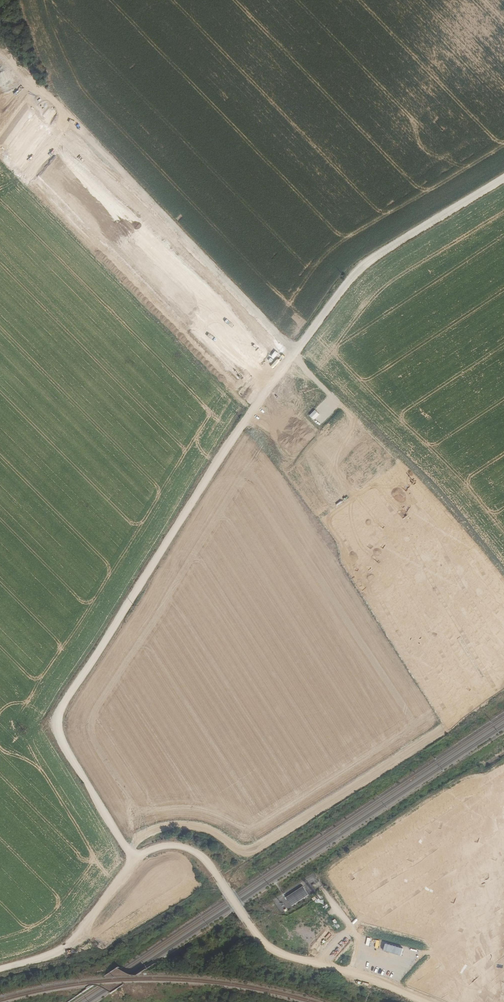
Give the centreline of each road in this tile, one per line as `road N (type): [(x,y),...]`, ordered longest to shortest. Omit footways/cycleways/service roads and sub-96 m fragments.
road 1 (track): [(134,859),(62,745),(64,708),(228,451),(353,276),(503,181)]
road 2 (track): [(258,409),(375,588),(376,608),(437,692),(444,720),(245,860),(200,829),(174,826),(124,843)]
road 3 (track): [(503,744),(319,865),(325,890),(357,937),(353,974),(269,948),(190,849),(161,847),(134,859)]
road 4 (track): [(295,356),(272,359),(0,40)]
road 5 (track): [(134,859),(68,945),(0,969)]

